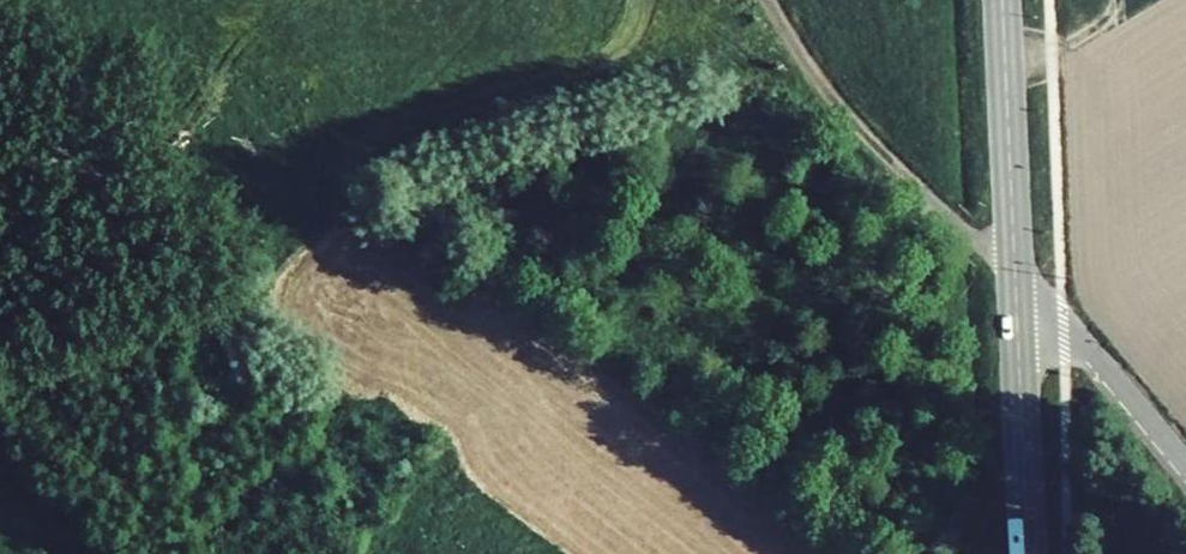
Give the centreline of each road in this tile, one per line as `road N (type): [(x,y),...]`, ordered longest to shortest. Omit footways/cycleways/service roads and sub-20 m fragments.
road 1 (track): [(774,0),(821,81),(1013,268)]
road 2 (tertiary): [(1027,553),(1013,268)]
road 3 (tertiary): [(1013,268),(1001,0)]
road 4 (residential): [(1185,470),(1013,268)]

